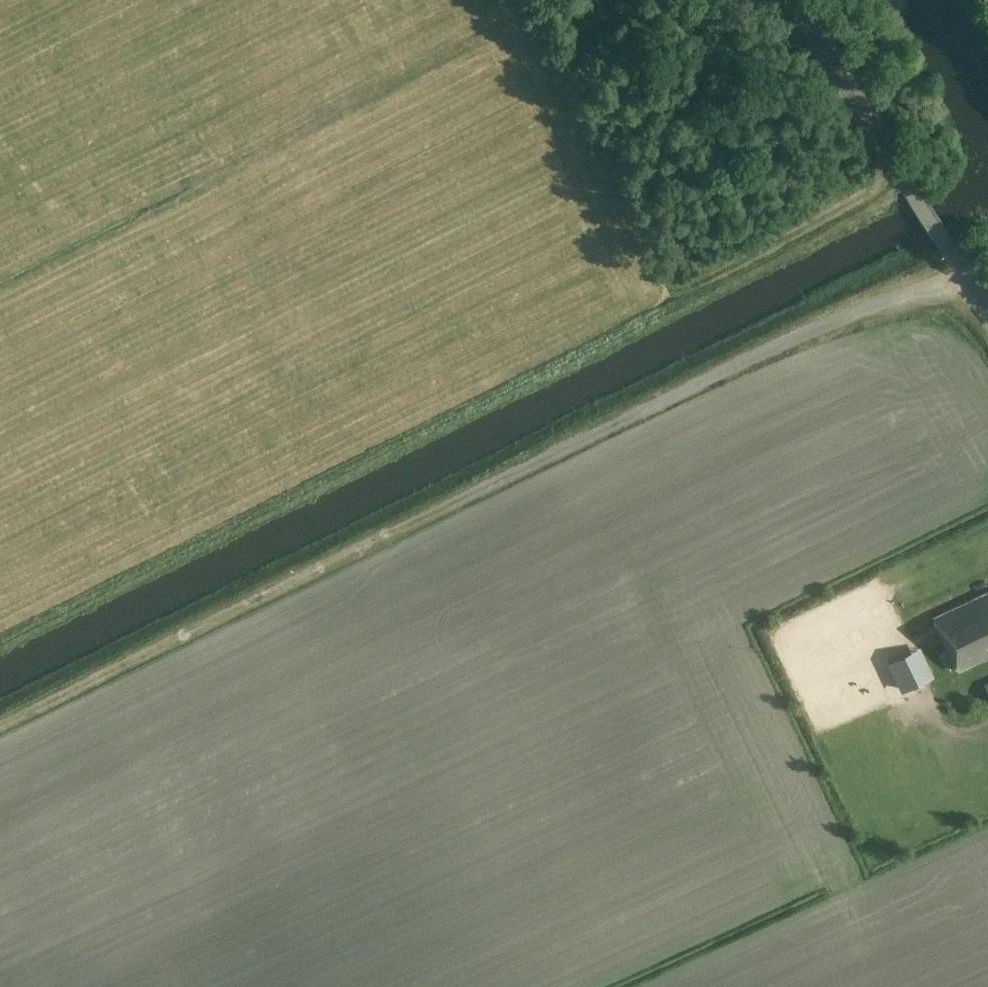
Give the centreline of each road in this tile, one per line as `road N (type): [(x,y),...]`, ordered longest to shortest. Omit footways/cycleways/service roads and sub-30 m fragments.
road 1 (track): [(967,276),(740,366),(0,725)]
road 2 (unclassified): [(987,310),(794,0)]
road 3 (track): [(910,186),(698,296)]

